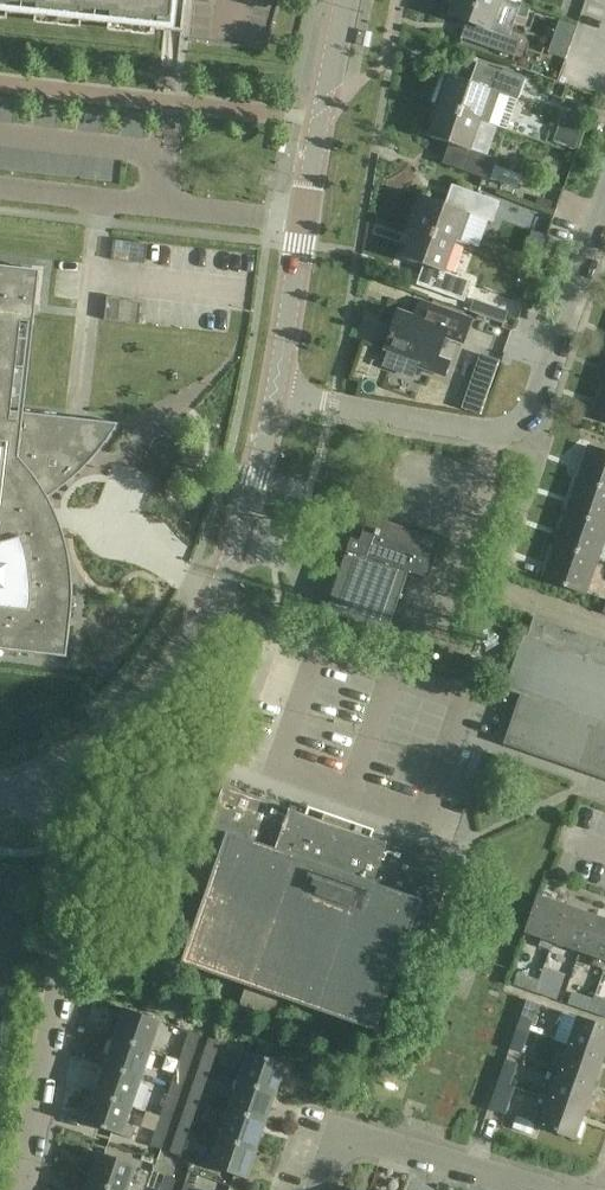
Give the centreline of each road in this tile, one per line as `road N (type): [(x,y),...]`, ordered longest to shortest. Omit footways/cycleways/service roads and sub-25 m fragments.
road 1 (tertiary): [(37,781),(138,713),(183,657),(226,575),(273,393)]
road 2 (residential): [(273,393),(493,432),(515,427),(531,414),(604,223)]
road 3 (residential): [(28,1189),(63,976),(68,894),(37,781)]
road 4 (unclassified): [(297,244),(261,220),(0,191)]
road 5 (tertiary): [(297,244),(346,0)]
road 6 (residential): [(322,1189),(335,1153),(349,1141),(509,1189)]
road 7 (tertiary): [(273,393),(297,244)]

